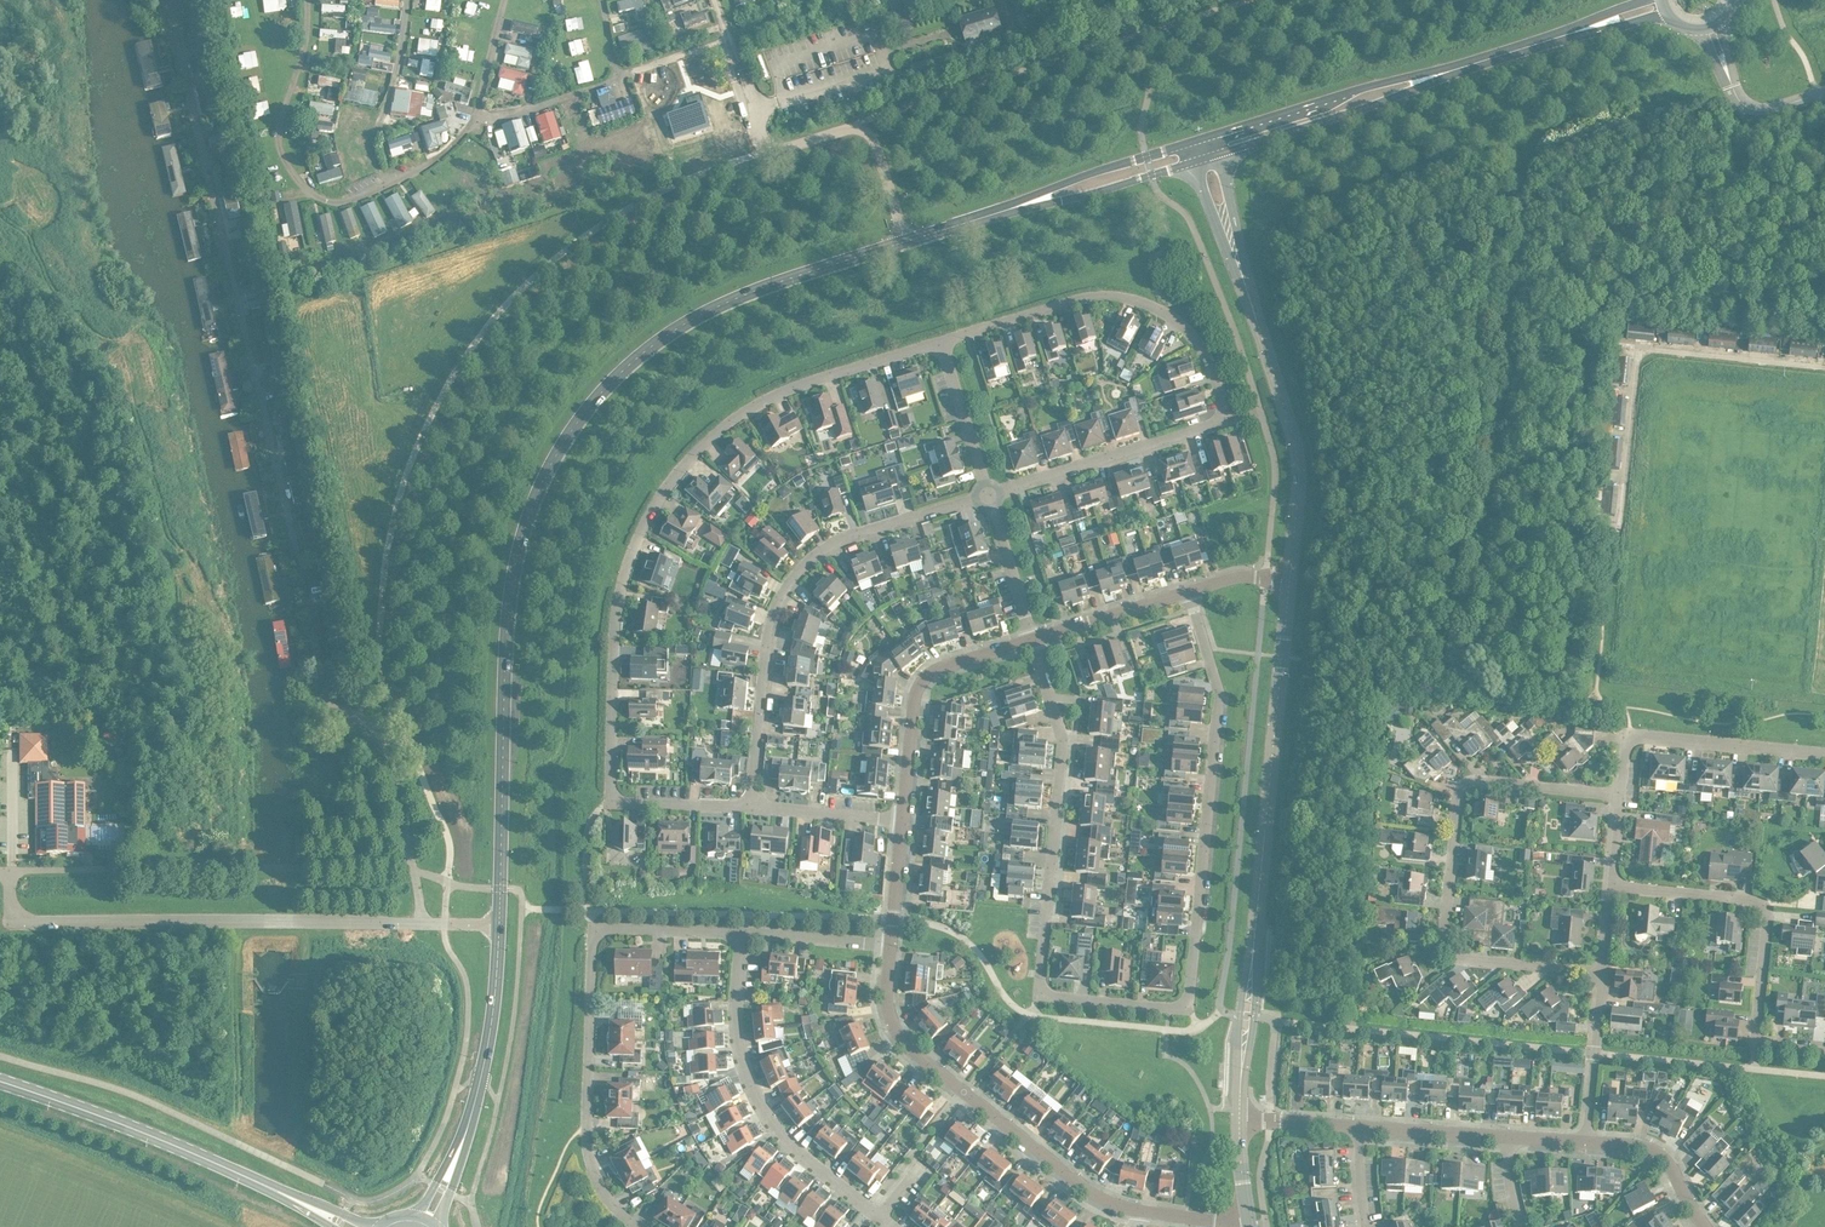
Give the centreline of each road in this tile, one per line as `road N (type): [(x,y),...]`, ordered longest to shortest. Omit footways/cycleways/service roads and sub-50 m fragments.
road 1 (secondary): [(500,926),(512,578),(539,489),(593,401),(683,322),(732,299),(1028,201)]
road 2 (unclassified): [(420,924),(384,742),(369,723),(330,702),(318,678),(300,564),(168,5)]
road 3 (residential): [(1027,642),(1060,729),(1040,997),(1189,1012),(1219,692),(1189,592)]
road 4 (residential): [(943,339),(751,406),(689,459),(642,527),(614,631),(611,803),(749,810)]
road 5 (residential): [(986,493),(1228,419),(1196,341),(1142,303),(1087,297),(943,339)]
road 6 (tertiary): [(1239,1111),(1290,578)]
road 7 (residential): [(1601,971),(1448,956),(1465,781),(1620,796)]
road 8 (residential): [(745,938),(597,928),(589,1156),(601,1188),(638,1226)]
road 9 (unclassified): [(420,924),(16,924),(5,871)]
road 10 (residential): [(749,810),(765,656),(794,575),(824,551),(986,493)]
road 11 (residential): [(892,947),(896,1033),(1101,1200),(1142,1213)]
road 12 (residential): [(1824,1051),(1754,1040),(1768,906),(1610,892)]
road 13 (tertiary): [(1290,578),(1298,448),(1229,235)]
road 14 (residential): [(892,1226),(795,1149),(760,1104),(735,1022),(745,938)]
road 15 (secondary): [(1449,70),(1199,137)]
road 16 (residential): [(1824,757),(1627,736),(1620,796)]
road 17 (residential): [(1027,642),(923,678),(902,818)]
road 18 (secondary): [(1217,154),(1339,116),(1449,70)]
road 19 (secondary): [(457,1155),(493,1019),(500,926)]
road 20 (primary): [(0,1083),(190,1153)]
road 21 (secondary): [(1199,137),(1028,201)]
road 22 (residential): [(1601,971),(1583,1141)]
road 23 (secondary): [(1028,201),(1193,161)]
road 24 (residential): [(1189,592),(1027,642)]
road 25 (residential): [(1704,1226),(1650,1146),(1583,1141)]
road 26 (residential): [(986,493),(943,339)]
road 27 (residential): [(1027,642),(986,493)]
road 28 (residential): [(749,810),(902,818)]
road 29 (residential): [(1512,1137),(1362,1127)]
road 30 (residential): [(892,947),(745,938)]
road 31 (secondary): [(1449,70),(1588,29)]
road 32 (residential): [(902,818),(892,947)]
road 33 (primary): [(307,1207),(190,1153)]
road 34 (residential): [(1362,1127),(1263,1120),(1239,1111)]

